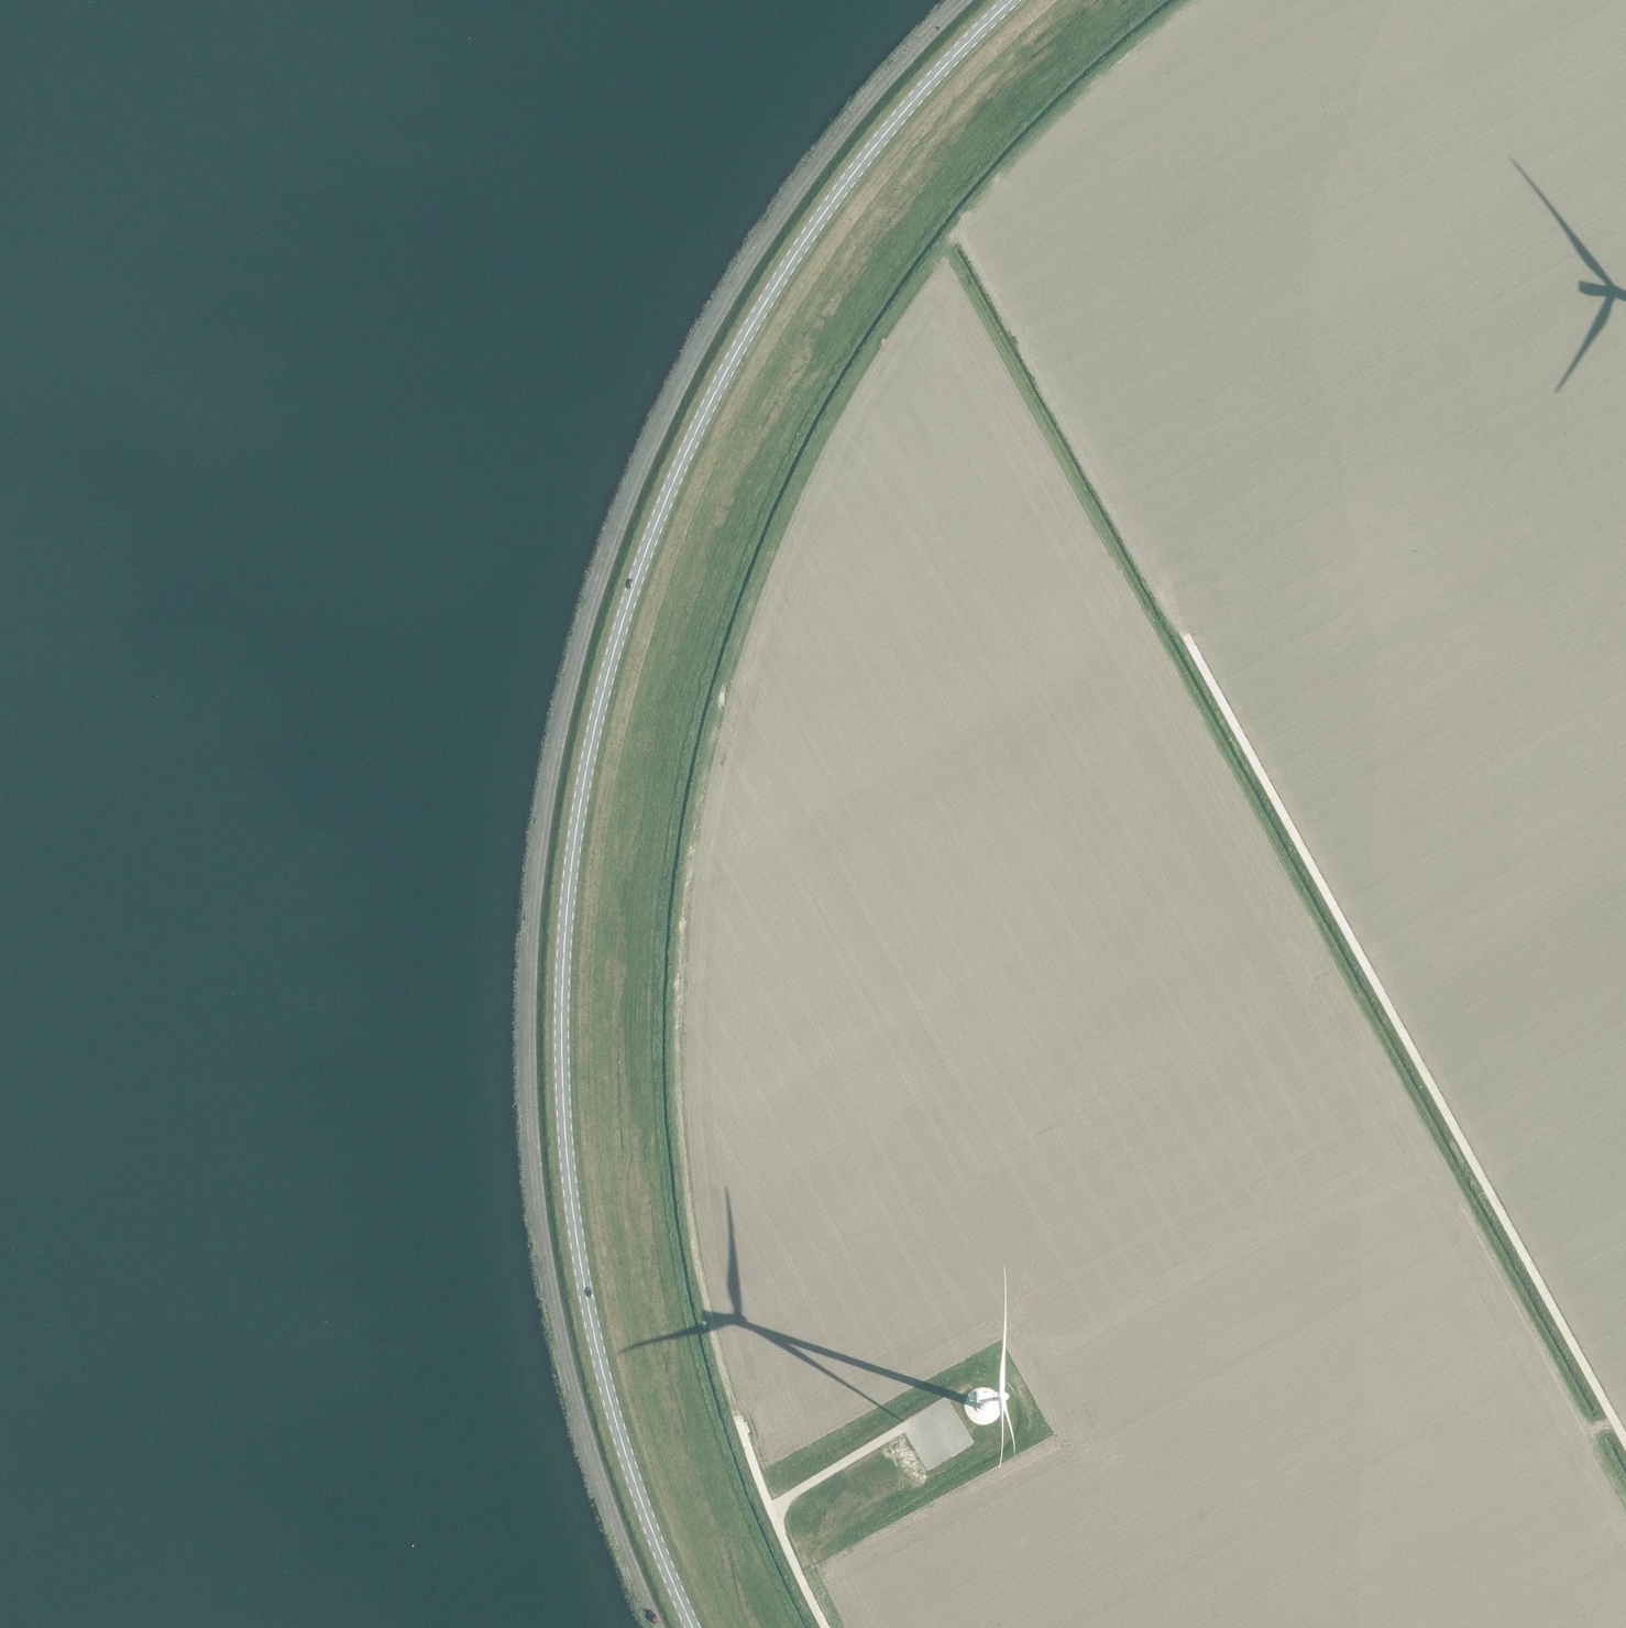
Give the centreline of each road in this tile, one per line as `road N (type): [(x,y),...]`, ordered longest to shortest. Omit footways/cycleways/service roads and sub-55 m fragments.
road 1 (secondary): [(695,1627),(614,1423),(573,1222),(561,1098),(574,817),(629,586),(708,397),(833,196),(1008,0)]

